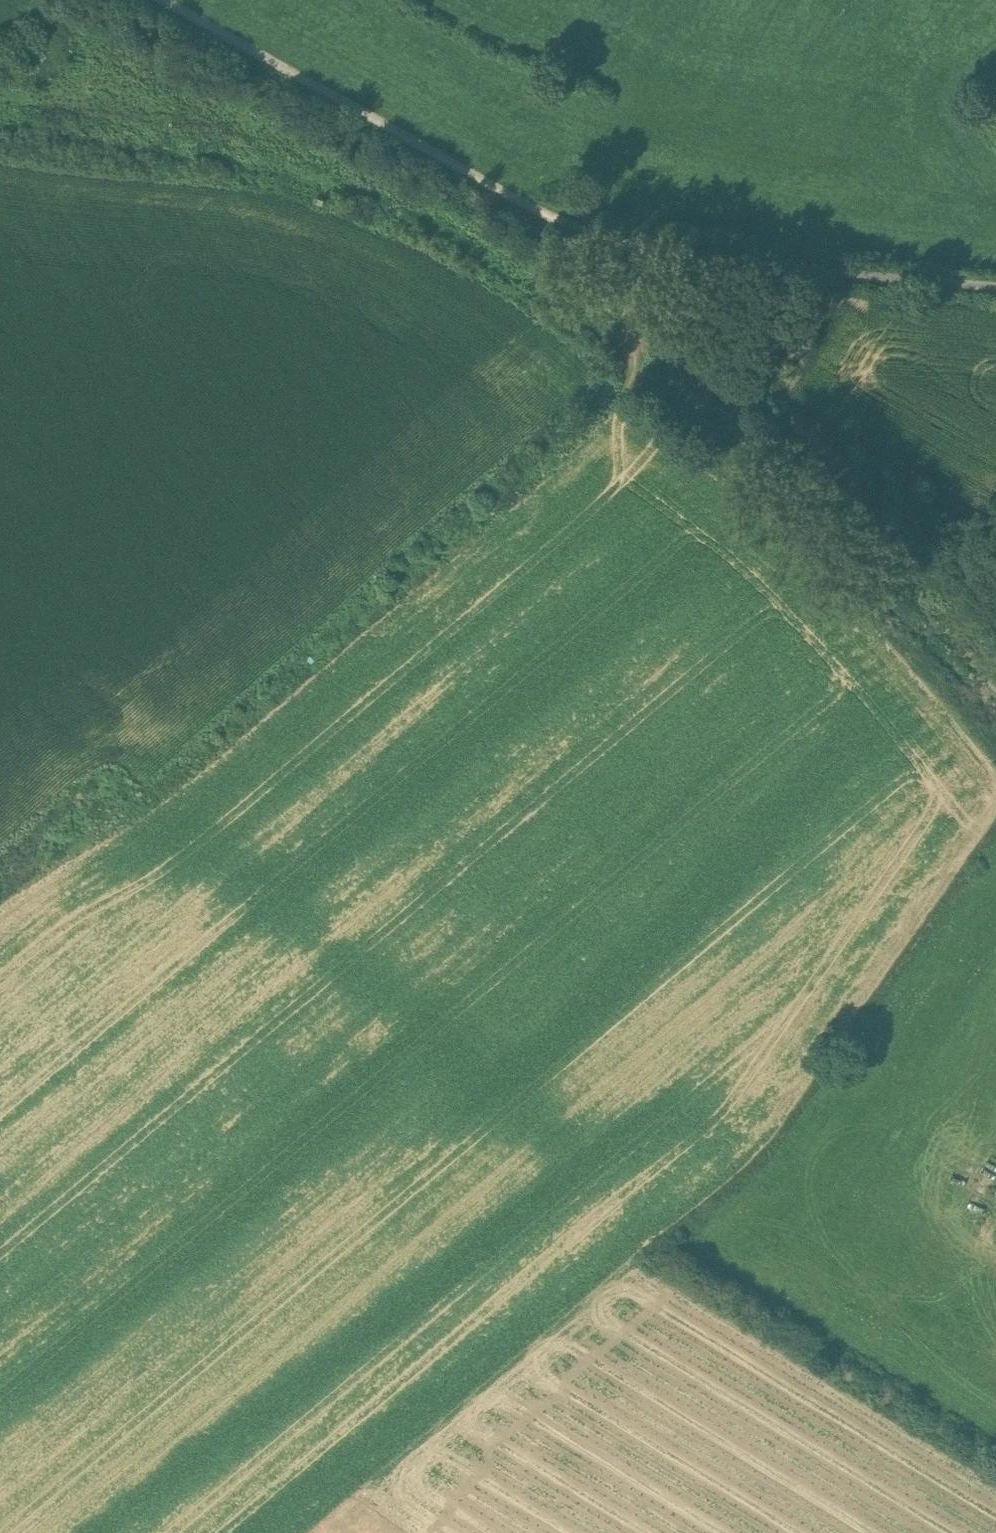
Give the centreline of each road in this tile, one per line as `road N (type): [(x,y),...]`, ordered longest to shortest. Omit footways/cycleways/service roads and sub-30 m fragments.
road 1 (unclassified): [(995,286),(801,273),(567,225),(165,0)]

